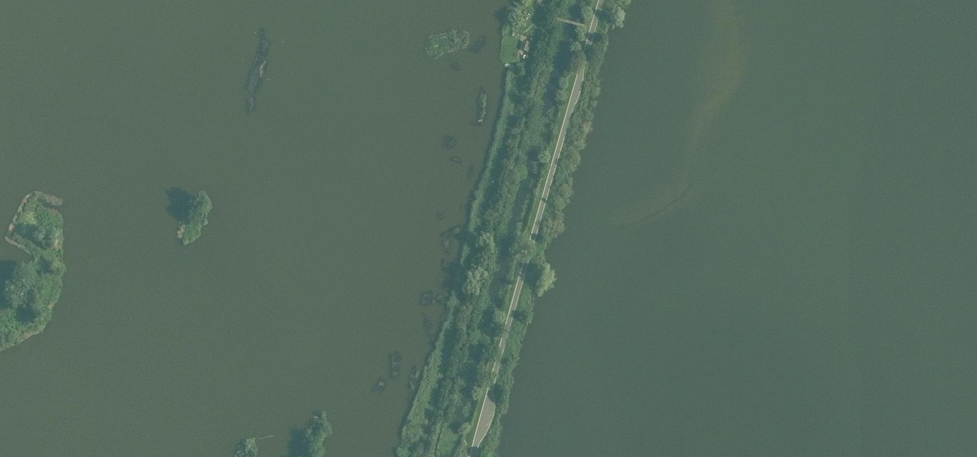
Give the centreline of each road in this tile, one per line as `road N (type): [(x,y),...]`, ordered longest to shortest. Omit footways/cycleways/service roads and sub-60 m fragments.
road 1 (unclassified): [(473,456),(602,0)]

